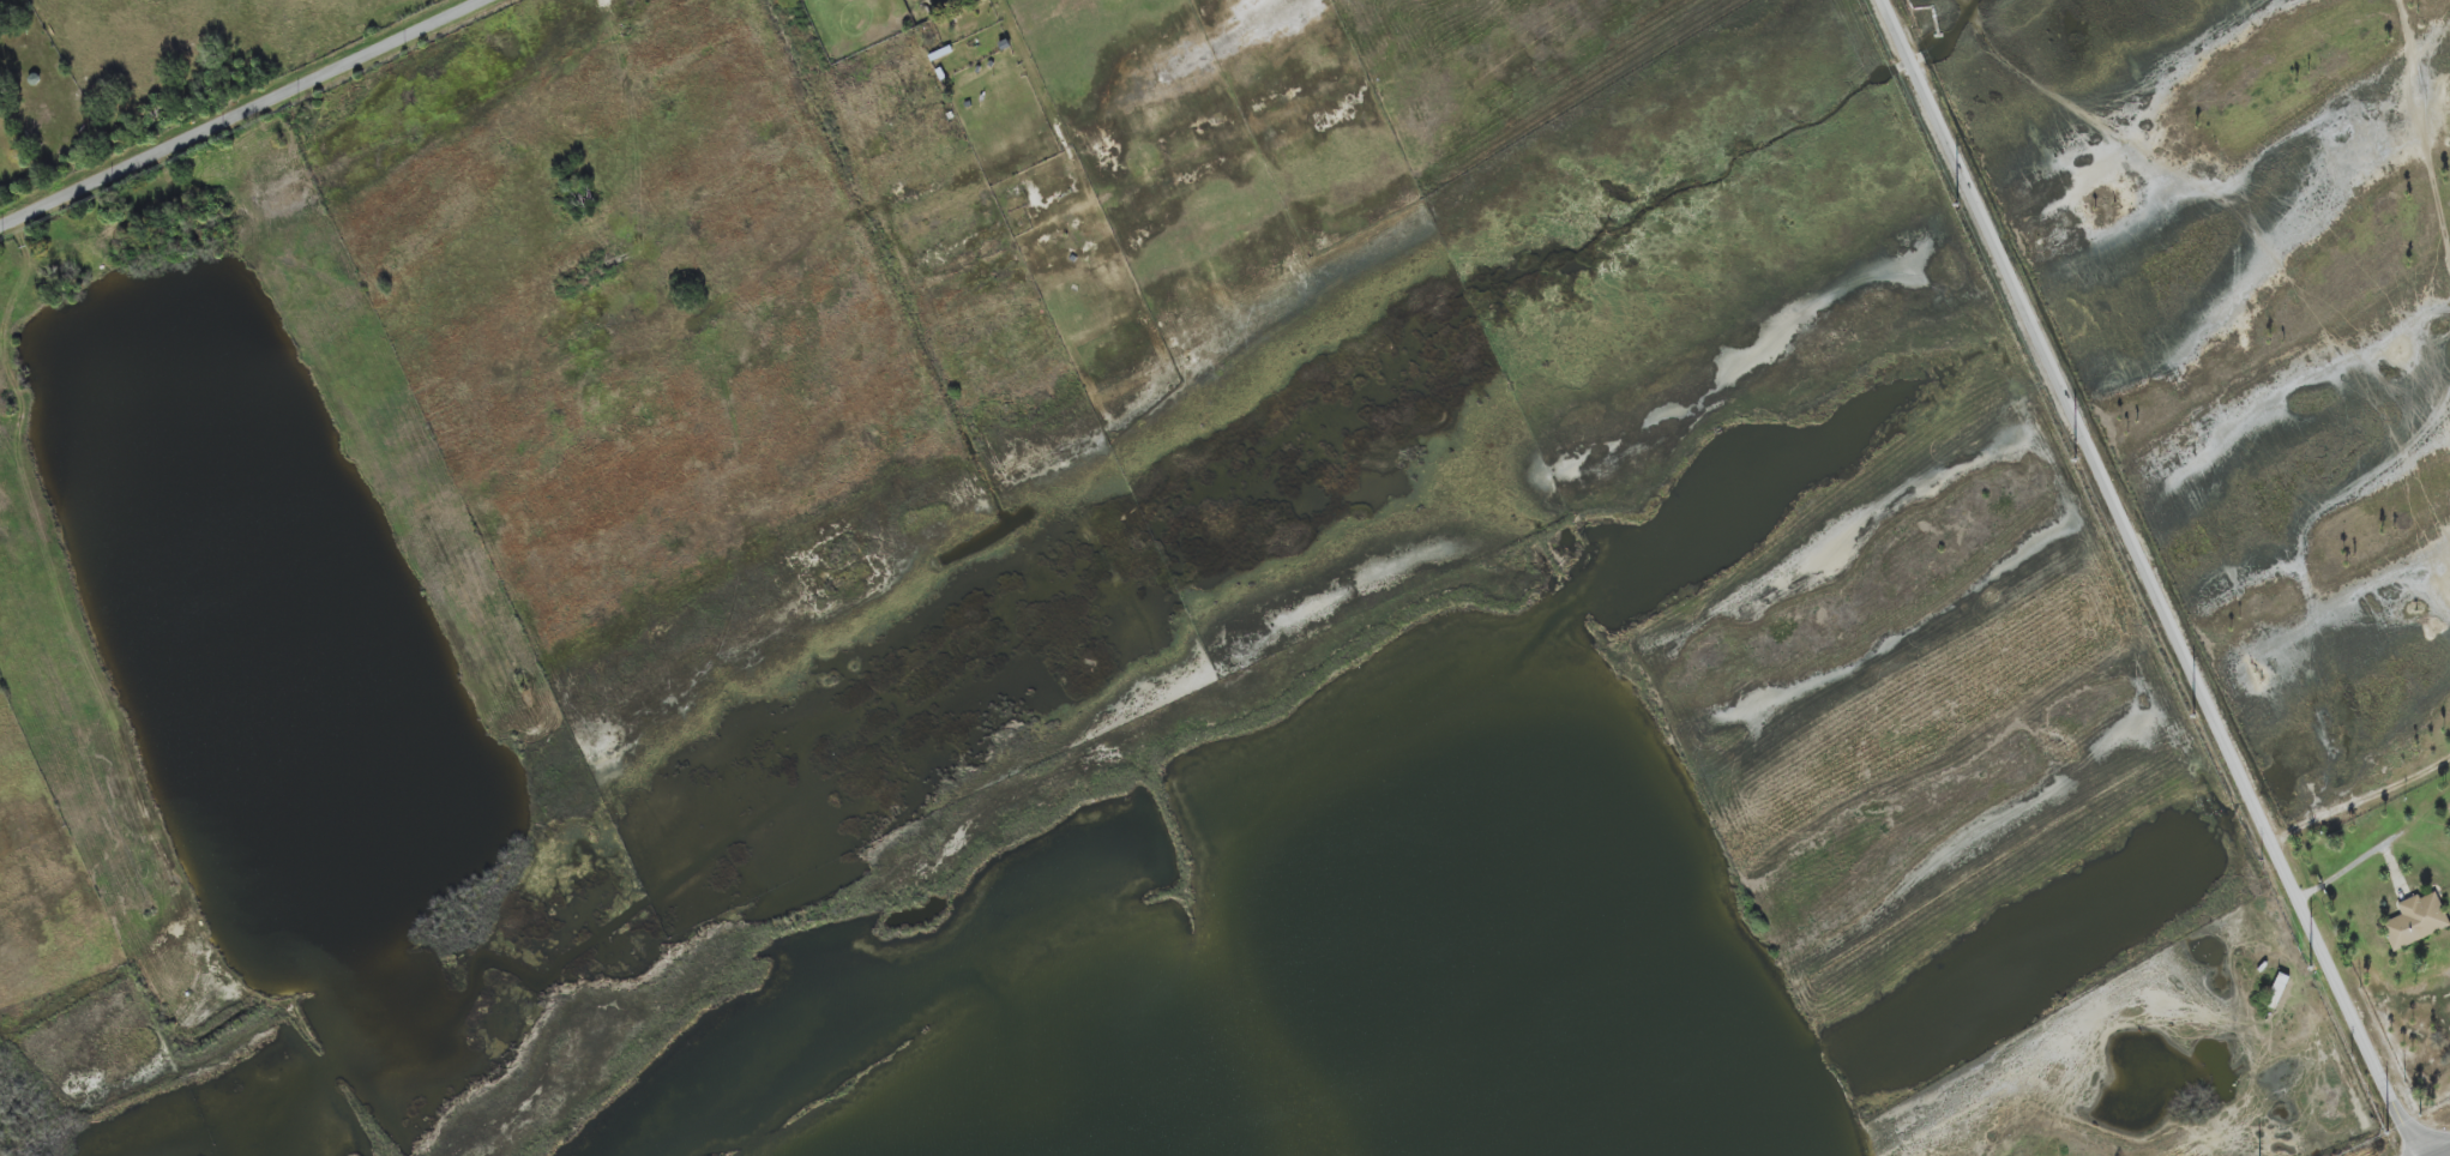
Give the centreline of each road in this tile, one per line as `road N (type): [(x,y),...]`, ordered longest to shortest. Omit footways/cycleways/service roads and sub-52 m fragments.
road 1 (tertiary): [(2418,1155),(1882,0)]
road 2 (tertiary): [(0,228),(485,0)]

